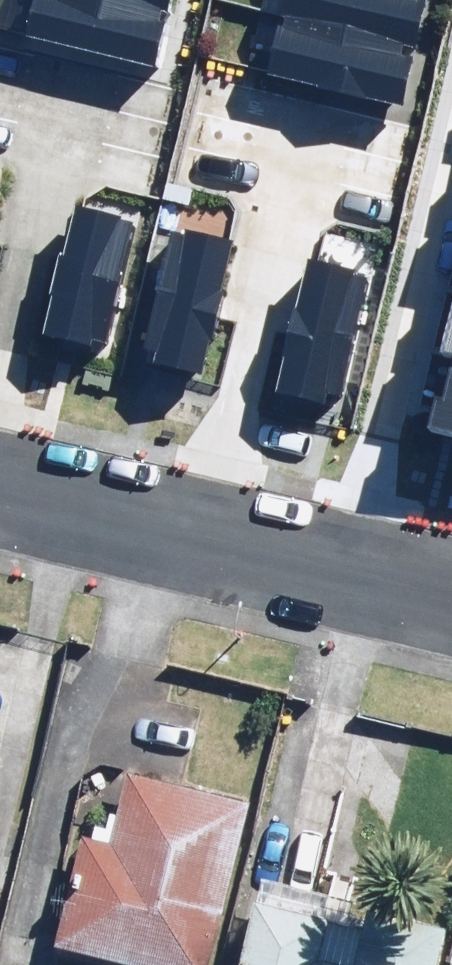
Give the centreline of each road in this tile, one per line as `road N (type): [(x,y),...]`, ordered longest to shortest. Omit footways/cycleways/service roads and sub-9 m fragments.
road 1 (residential): [(0,483),(451,588)]

